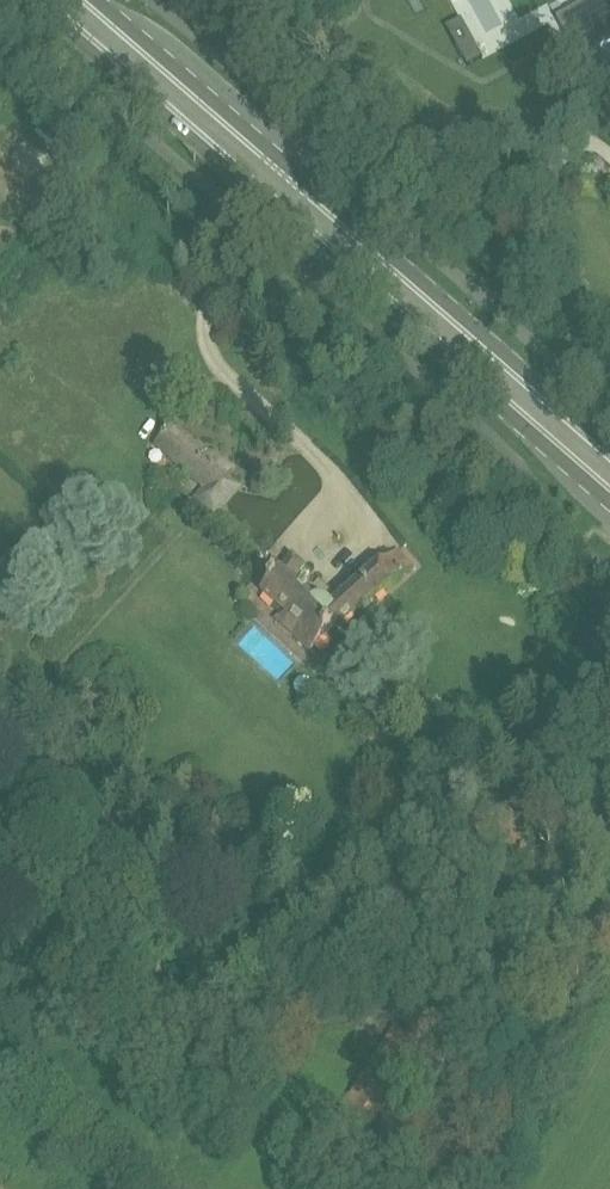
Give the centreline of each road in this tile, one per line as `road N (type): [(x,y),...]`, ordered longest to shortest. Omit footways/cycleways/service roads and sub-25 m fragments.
road 1 (primary): [(28,0),(609,503)]
road 2 (primary): [(609,449),(96,0)]

